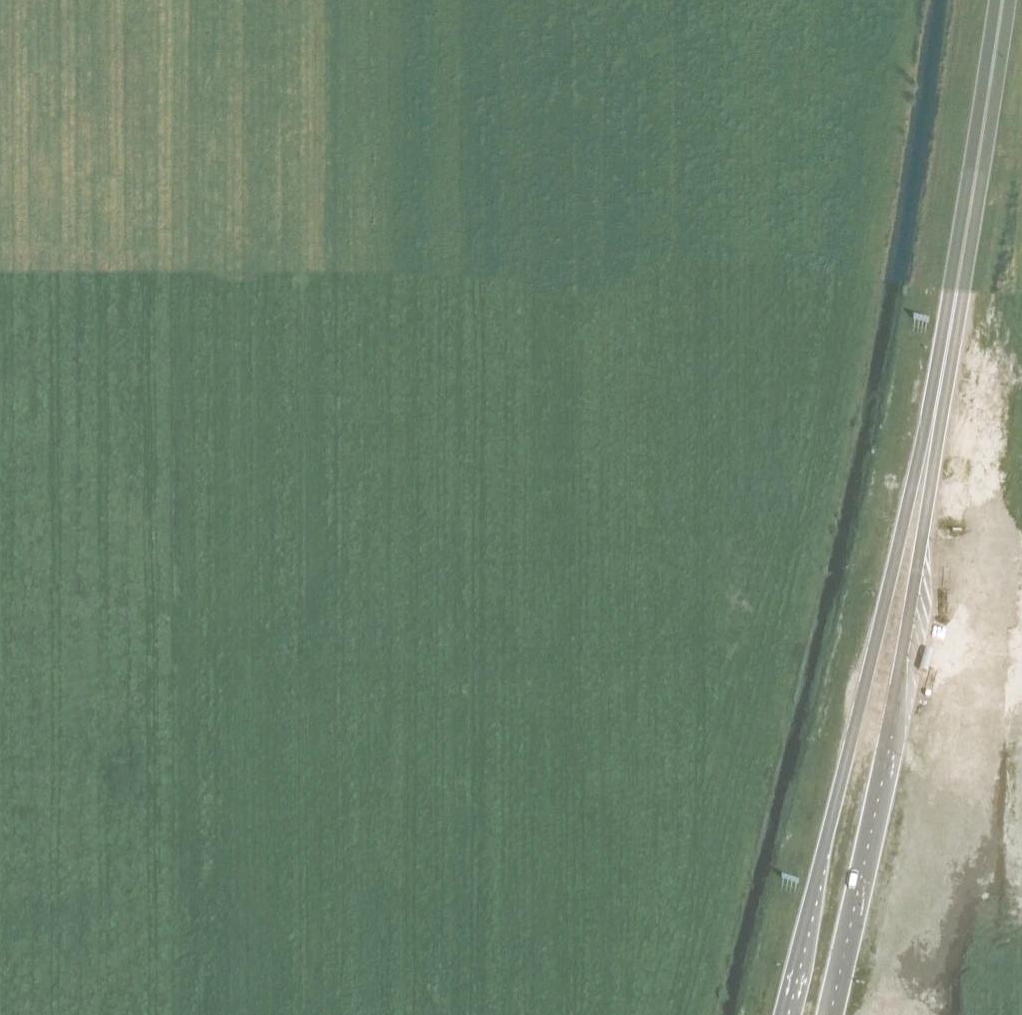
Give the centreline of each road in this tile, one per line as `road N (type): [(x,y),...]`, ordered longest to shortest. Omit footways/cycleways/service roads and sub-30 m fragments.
road 1 (trunk): [(925,460),(908,505),(787,1014)]
road 2 (trunk): [(829,1014),(918,559),(925,460)]
road 3 (trunk): [(1005,0),(925,460)]

